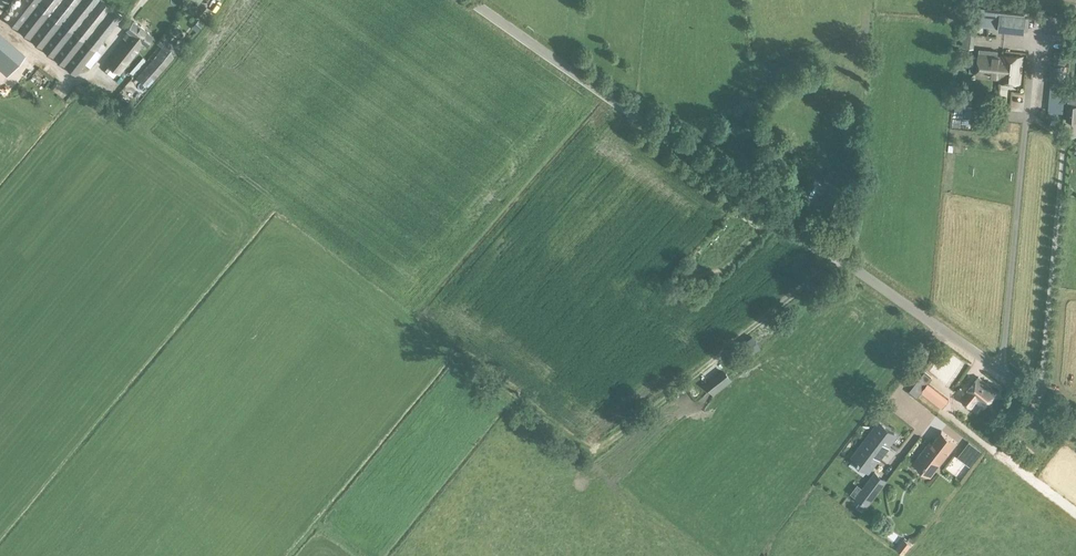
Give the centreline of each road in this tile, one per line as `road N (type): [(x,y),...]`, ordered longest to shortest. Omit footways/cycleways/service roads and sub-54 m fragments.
road 1 (unclassified): [(1075,425),(470,0)]

